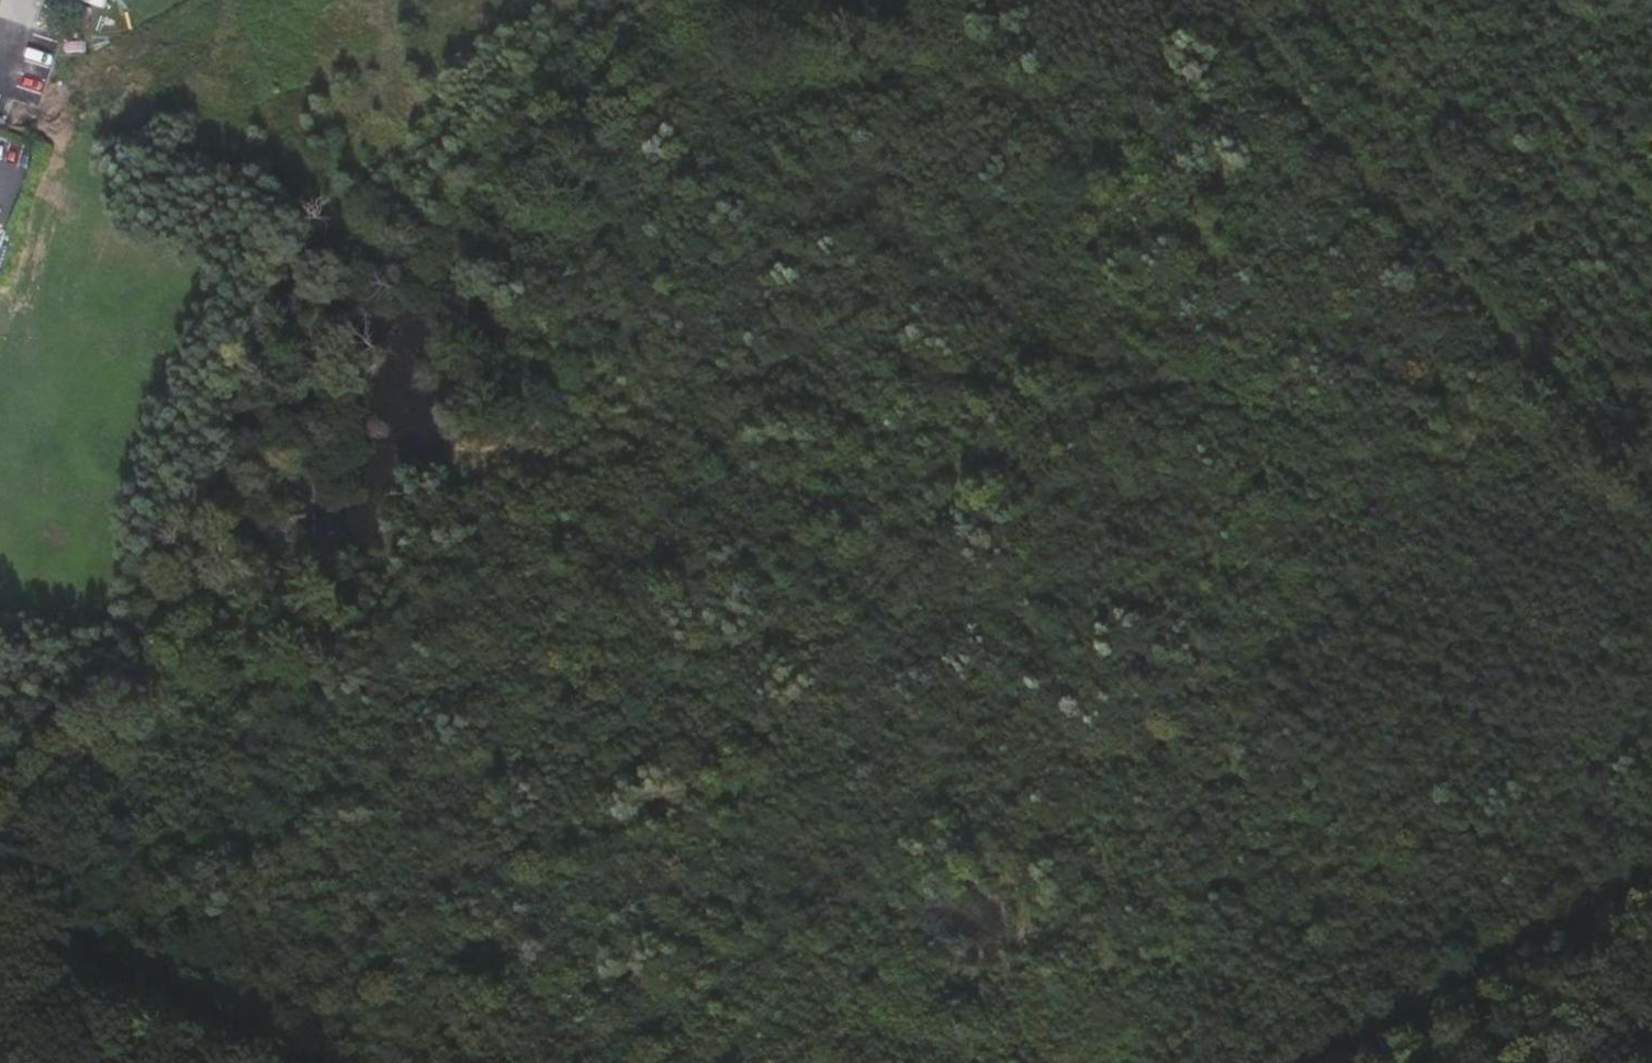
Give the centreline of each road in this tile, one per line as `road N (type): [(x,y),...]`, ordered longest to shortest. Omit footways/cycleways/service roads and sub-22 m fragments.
road 1 (track): [(1212,0),(1651,488)]
road 2 (track): [(0,904),(330,1062)]
road 3 (track): [(1353,1062),(1651,883)]

